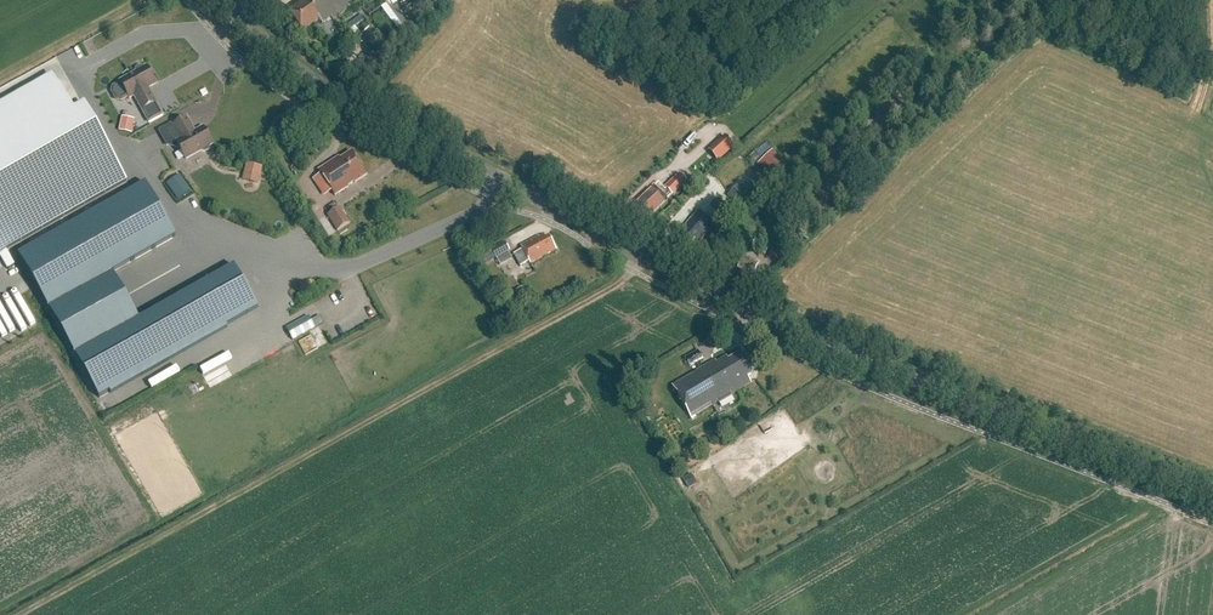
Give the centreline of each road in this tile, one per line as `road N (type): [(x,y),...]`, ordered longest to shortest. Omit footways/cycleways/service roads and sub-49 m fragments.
road 1 (secondary): [(1212,494),(880,372),(381,125),(279,73),(216,0)]

